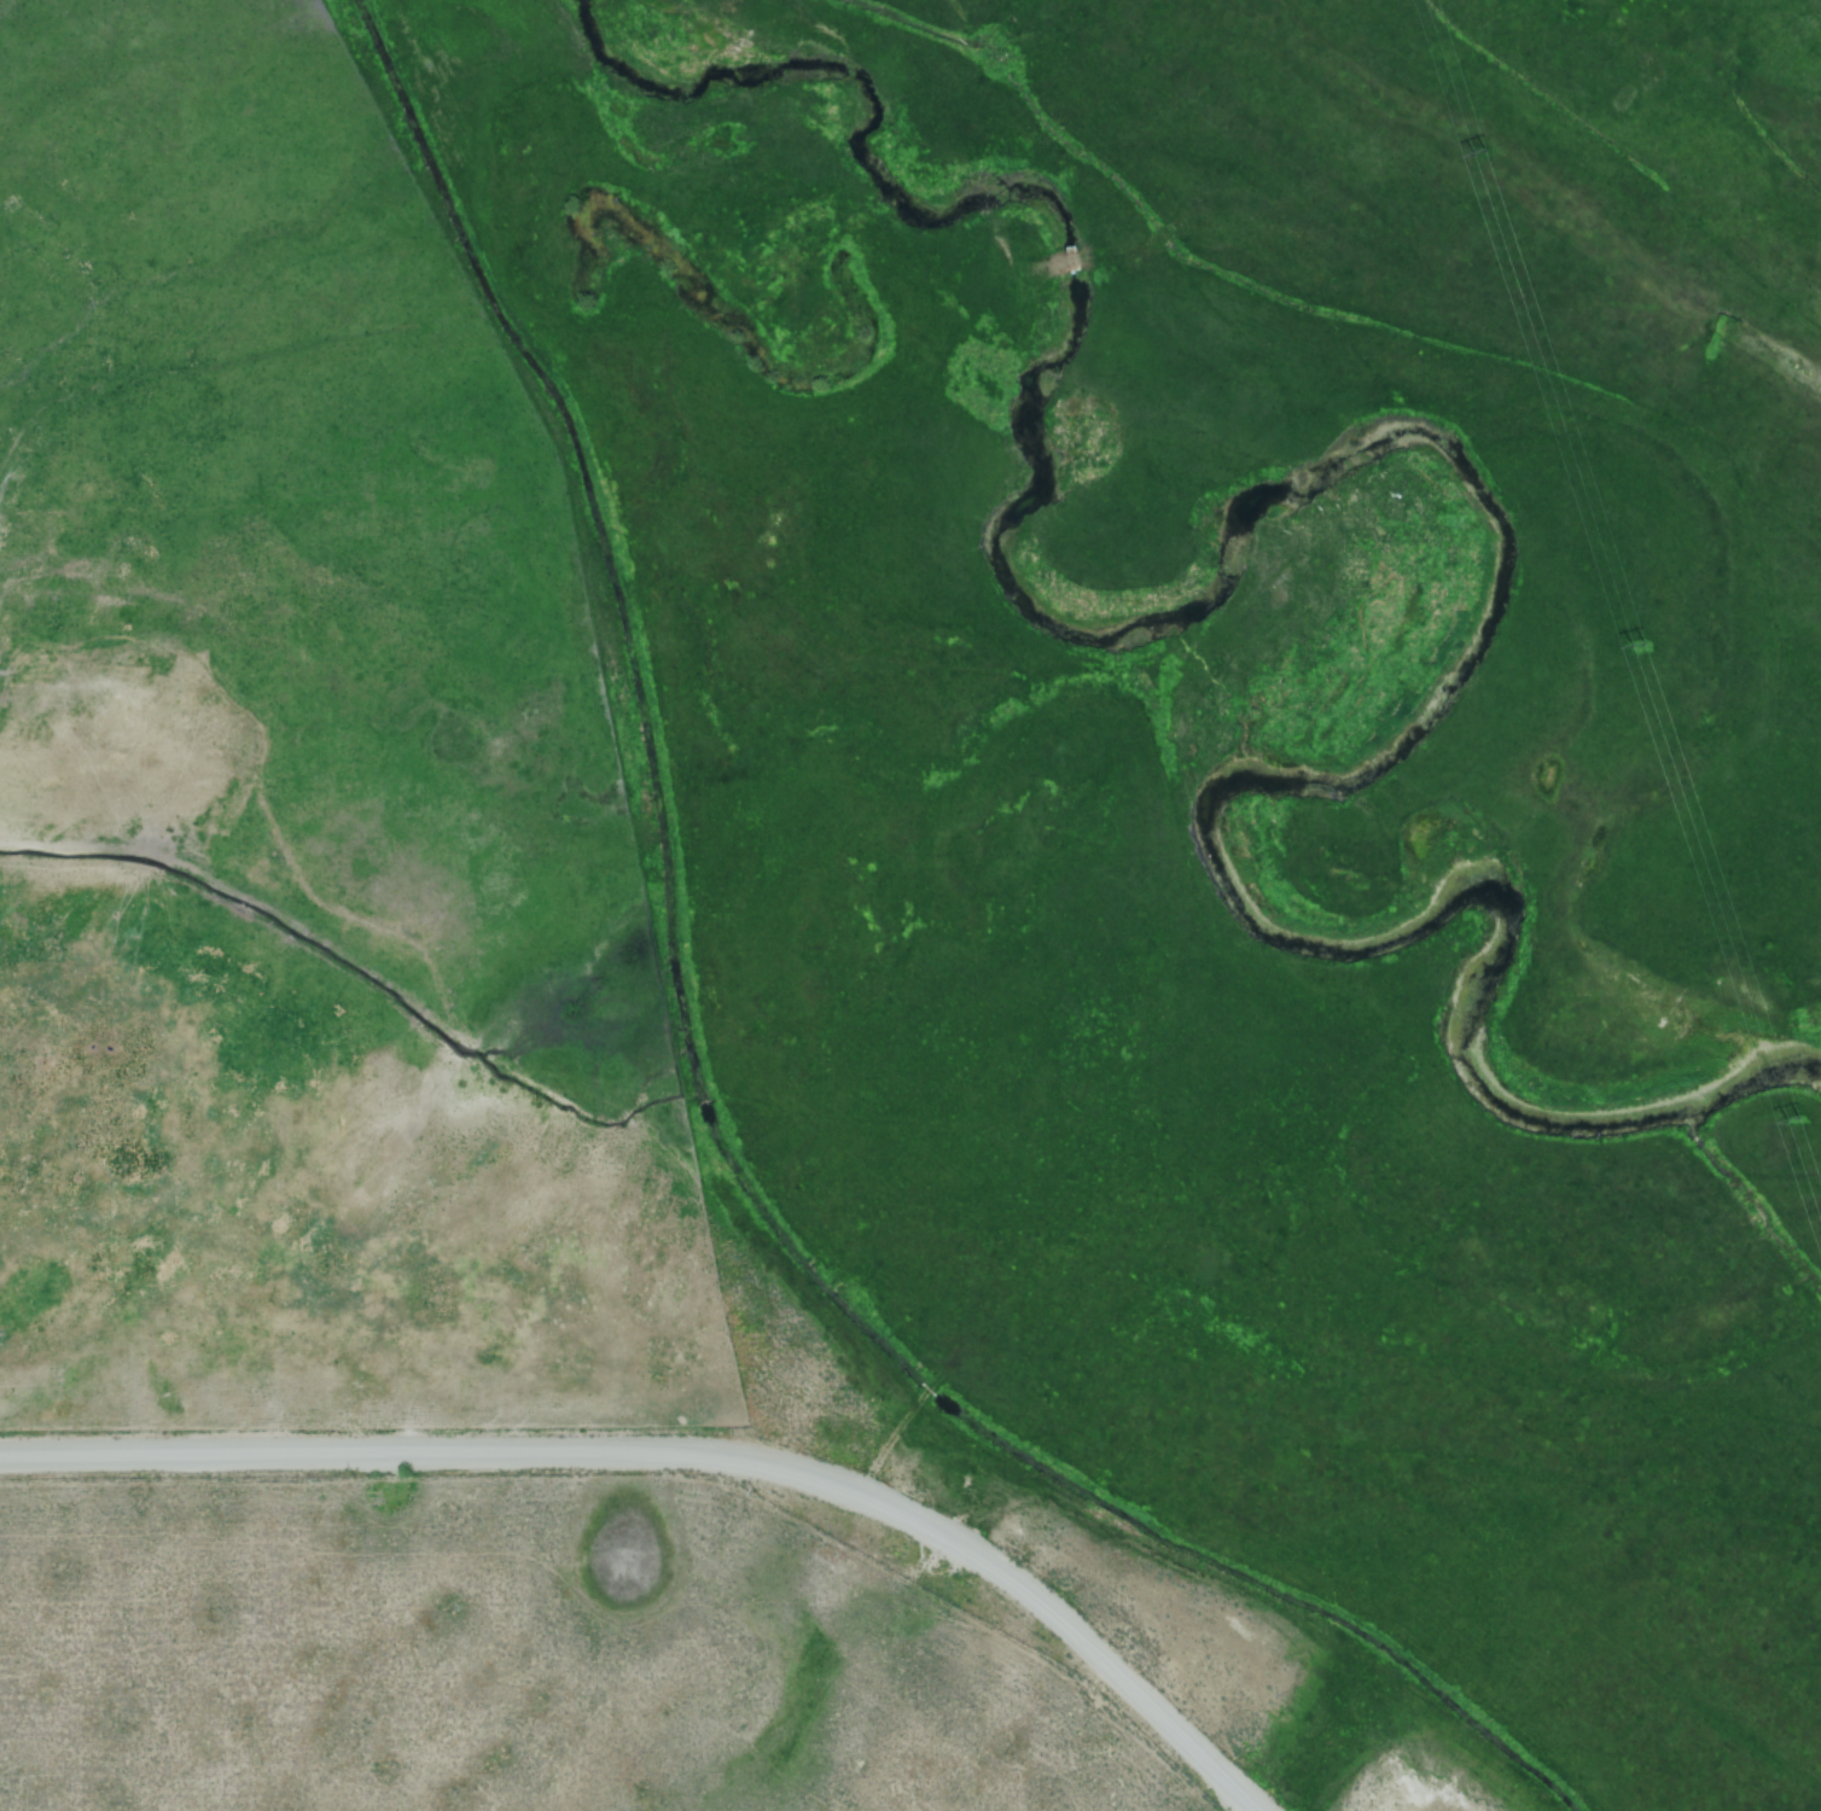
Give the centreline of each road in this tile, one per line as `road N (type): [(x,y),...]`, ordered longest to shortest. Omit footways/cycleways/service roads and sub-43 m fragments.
road 1 (residential): [(0,1507),(488,1497),(860,1526),(1010,1619),(1199,1810)]

